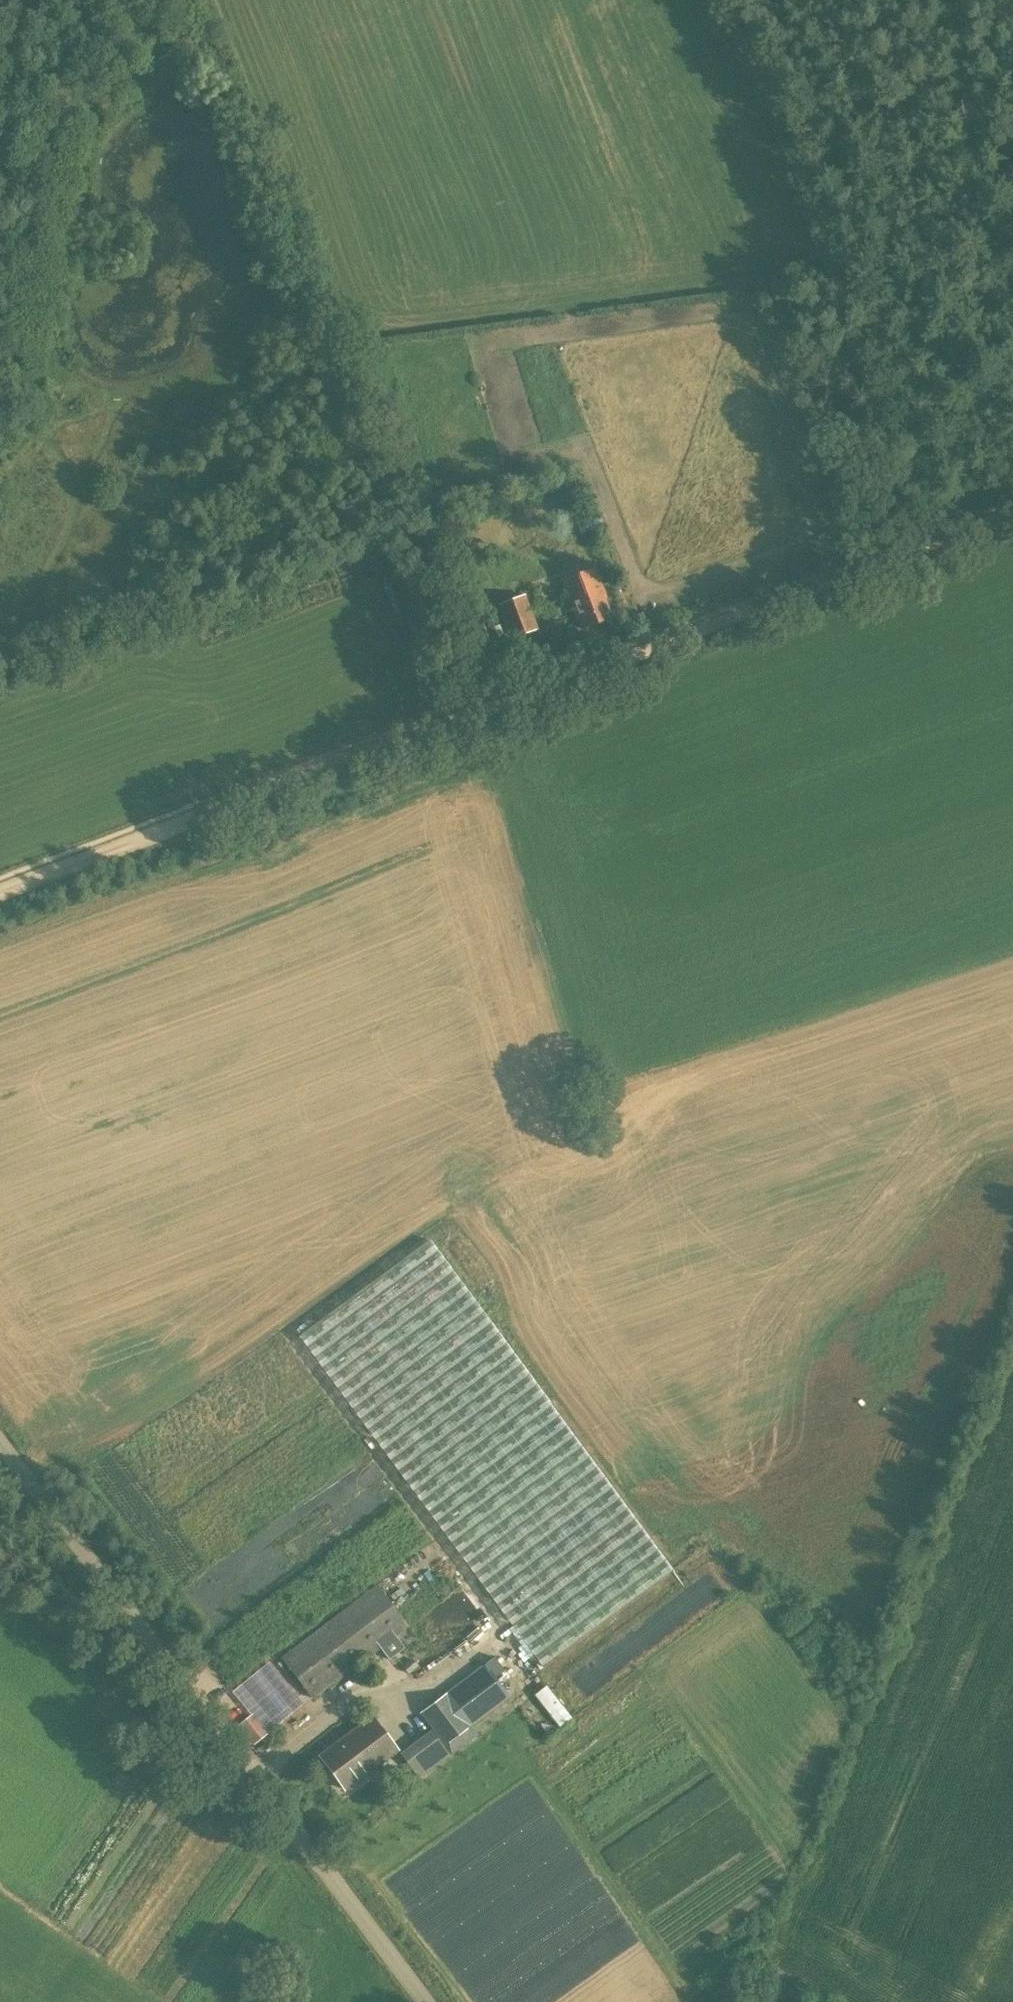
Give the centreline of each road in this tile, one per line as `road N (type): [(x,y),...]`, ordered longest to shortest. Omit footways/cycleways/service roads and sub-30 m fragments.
road 1 (track): [(0,894),(858,574)]
road 2 (unclassified): [(427,2001),(0,1441)]
road 3 (track): [(1012,515),(858,574)]

